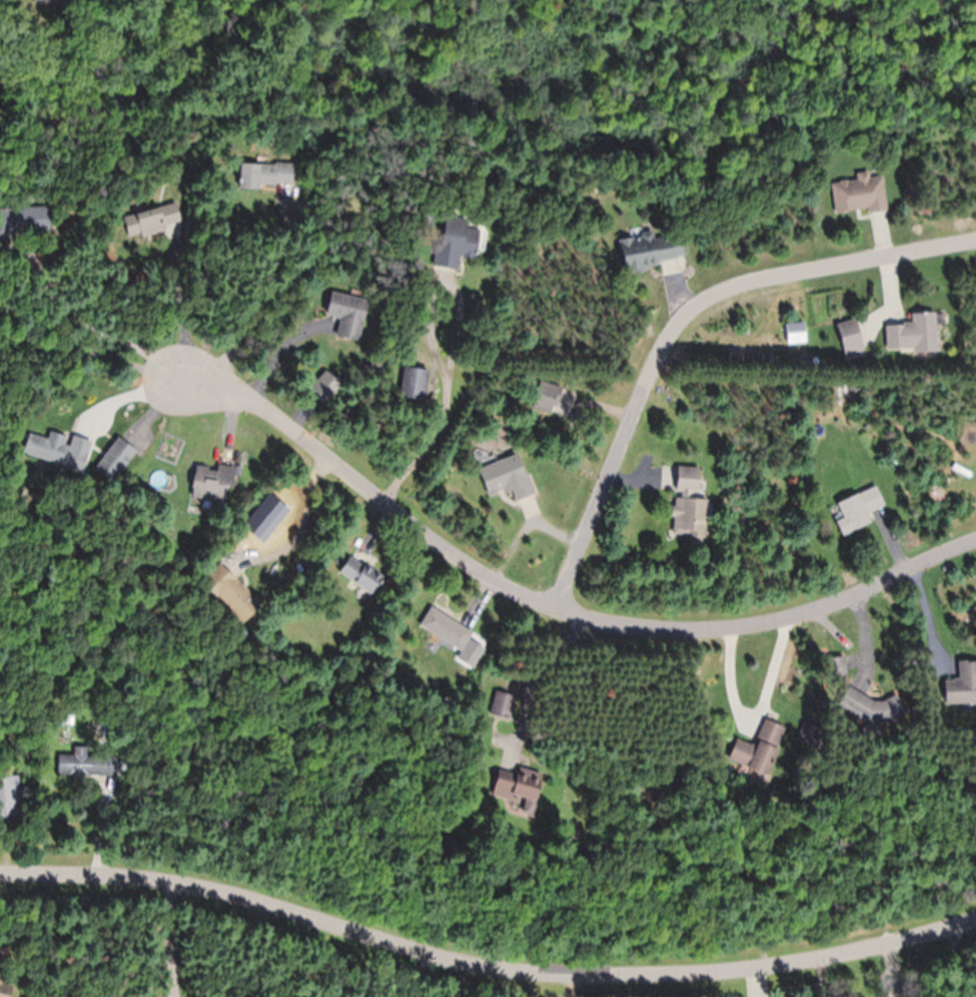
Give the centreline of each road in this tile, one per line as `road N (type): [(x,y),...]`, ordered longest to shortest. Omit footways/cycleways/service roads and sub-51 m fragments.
road 1 (residential): [(975,906),(852,938),(633,951),(325,896),(0,883)]
road 2 (residential): [(975,552),(678,647),(565,605),(275,390)]
road 3 (residential): [(975,240),(714,289),(686,309),(565,605)]

